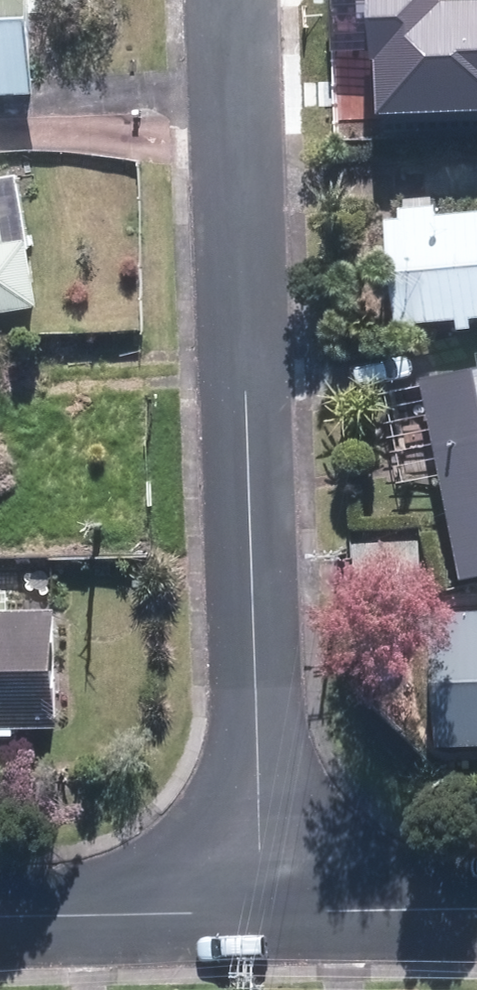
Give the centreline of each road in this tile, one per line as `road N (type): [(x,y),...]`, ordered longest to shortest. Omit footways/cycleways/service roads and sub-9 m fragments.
road 1 (residential): [(265,910),(239,0)]
road 2 (residential): [(265,910),(0,915)]
road 3 (residential): [(476,907),(265,910)]

